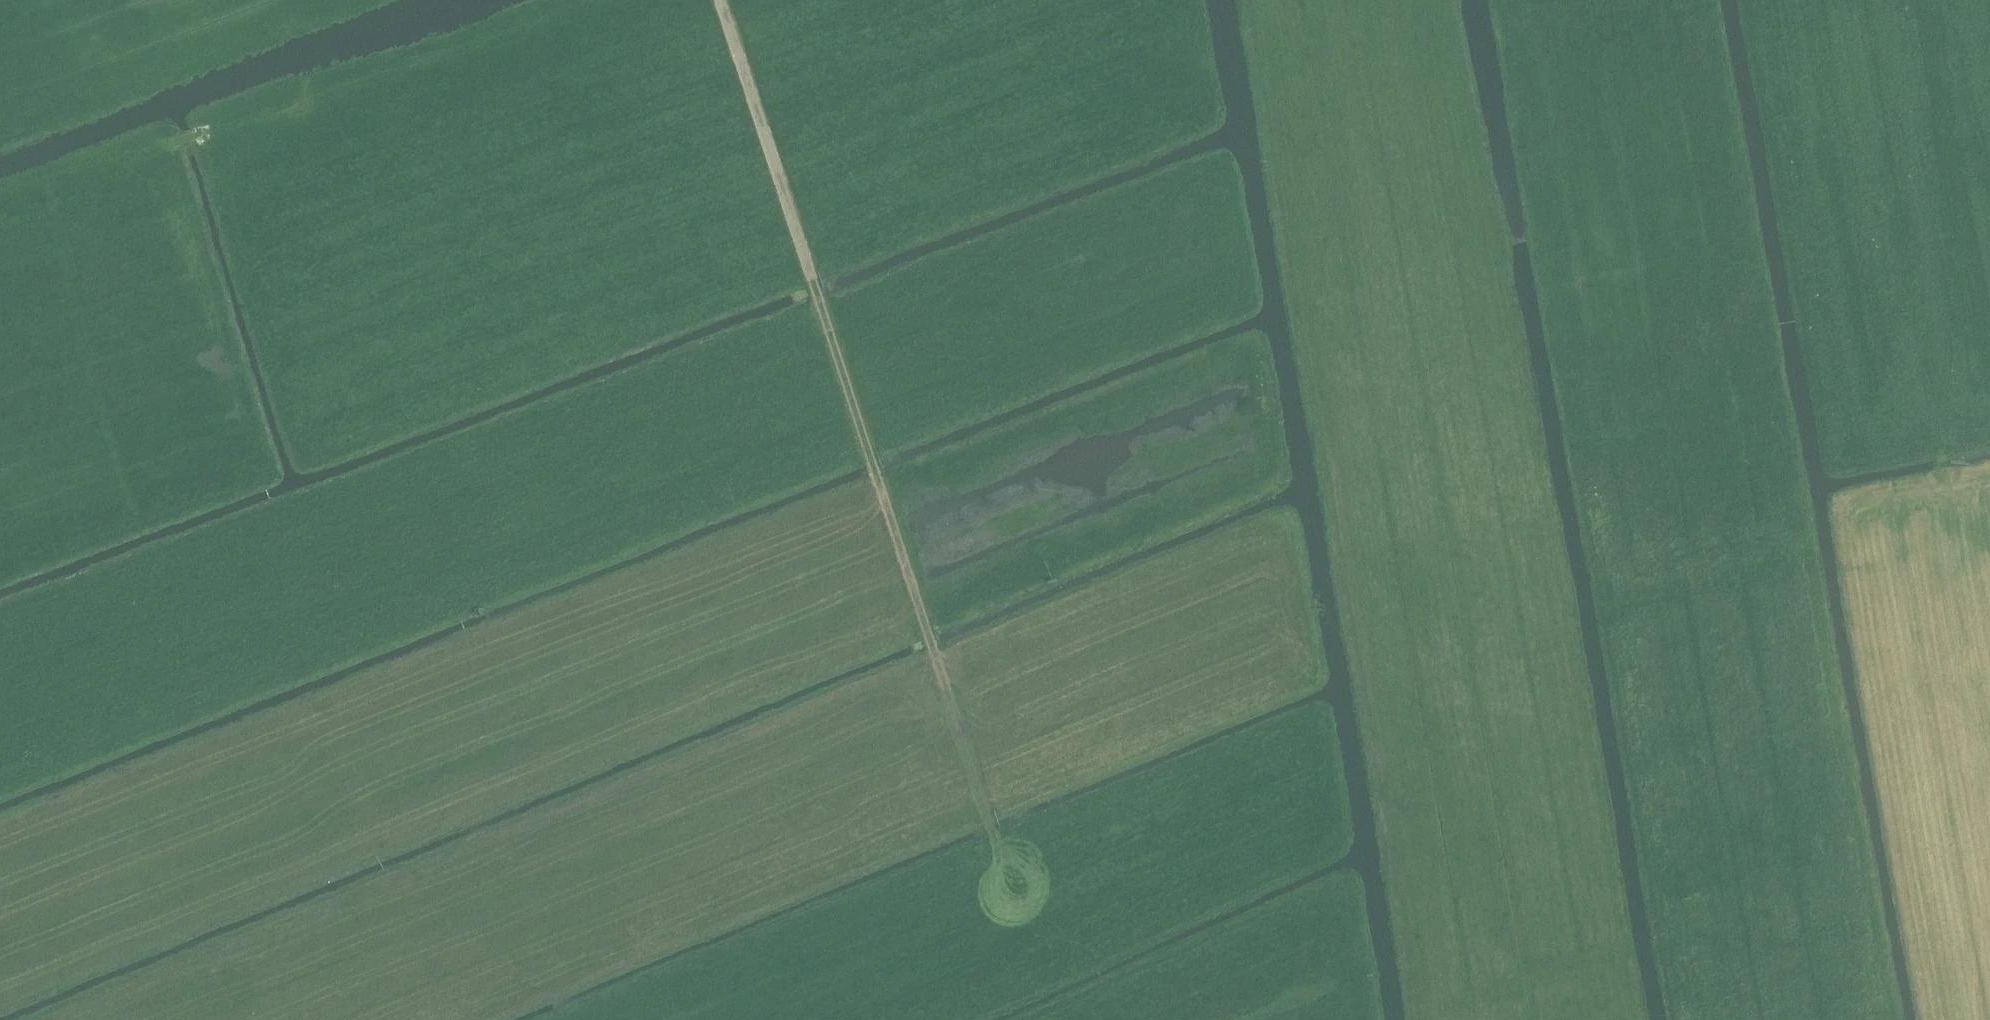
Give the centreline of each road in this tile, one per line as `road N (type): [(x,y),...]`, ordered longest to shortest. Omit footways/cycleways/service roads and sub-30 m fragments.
road 1 (track): [(1002,851),(720,0)]

